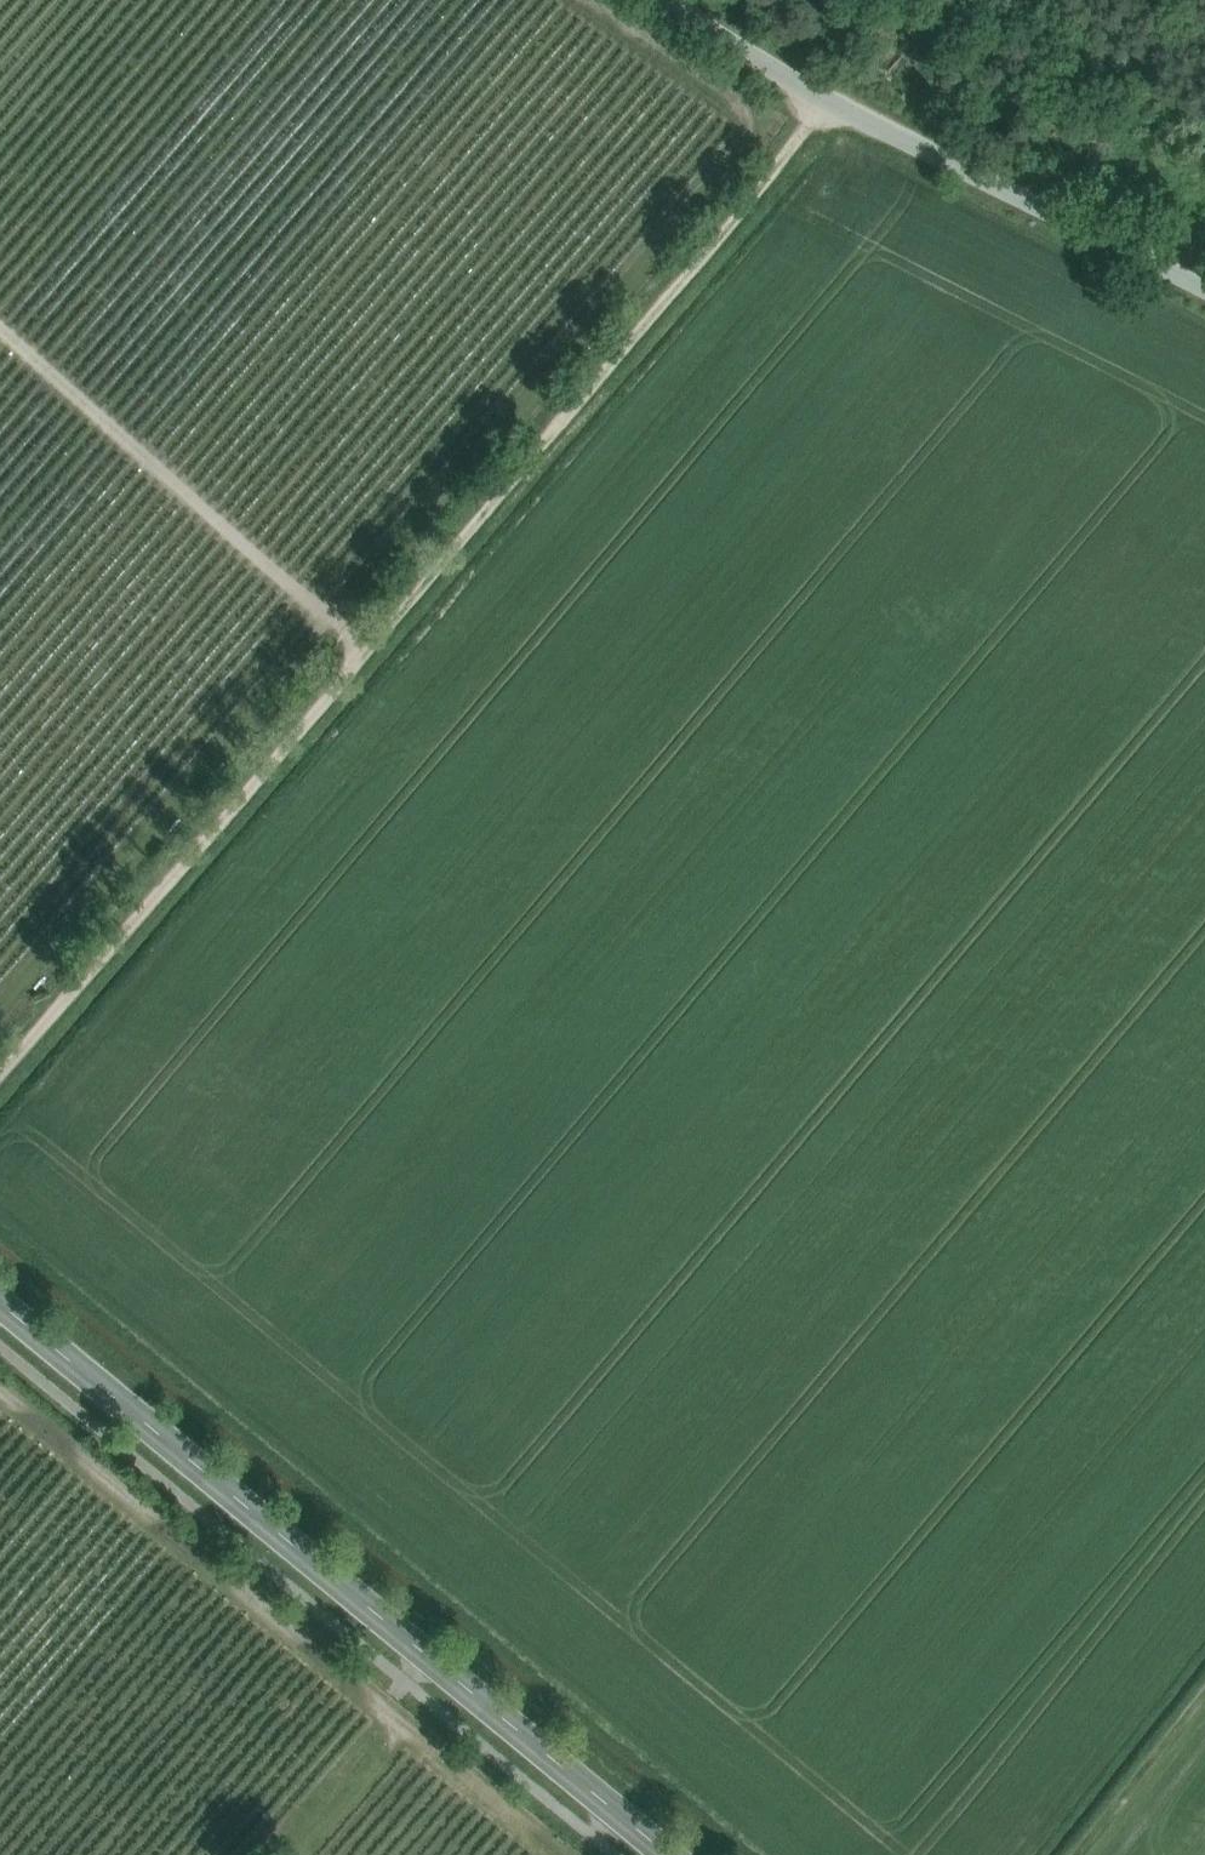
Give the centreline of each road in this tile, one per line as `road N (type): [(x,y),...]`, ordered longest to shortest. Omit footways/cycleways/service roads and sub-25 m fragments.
road 1 (secondary): [(669,1854),(0,1298)]
road 2 (unclassified): [(1204,286),(787,72),(672,0)]
road 3 (track): [(1204,1690),(1075,1854)]

